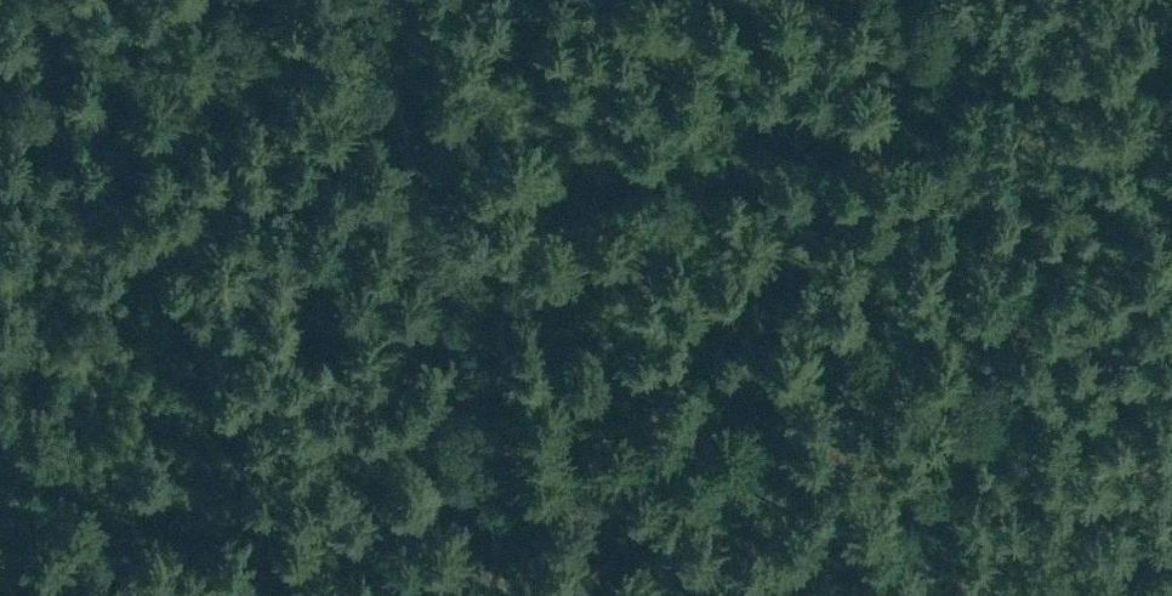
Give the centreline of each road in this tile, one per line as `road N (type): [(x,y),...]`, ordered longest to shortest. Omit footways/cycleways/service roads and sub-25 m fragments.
road 1 (track): [(516,595),(375,0)]

